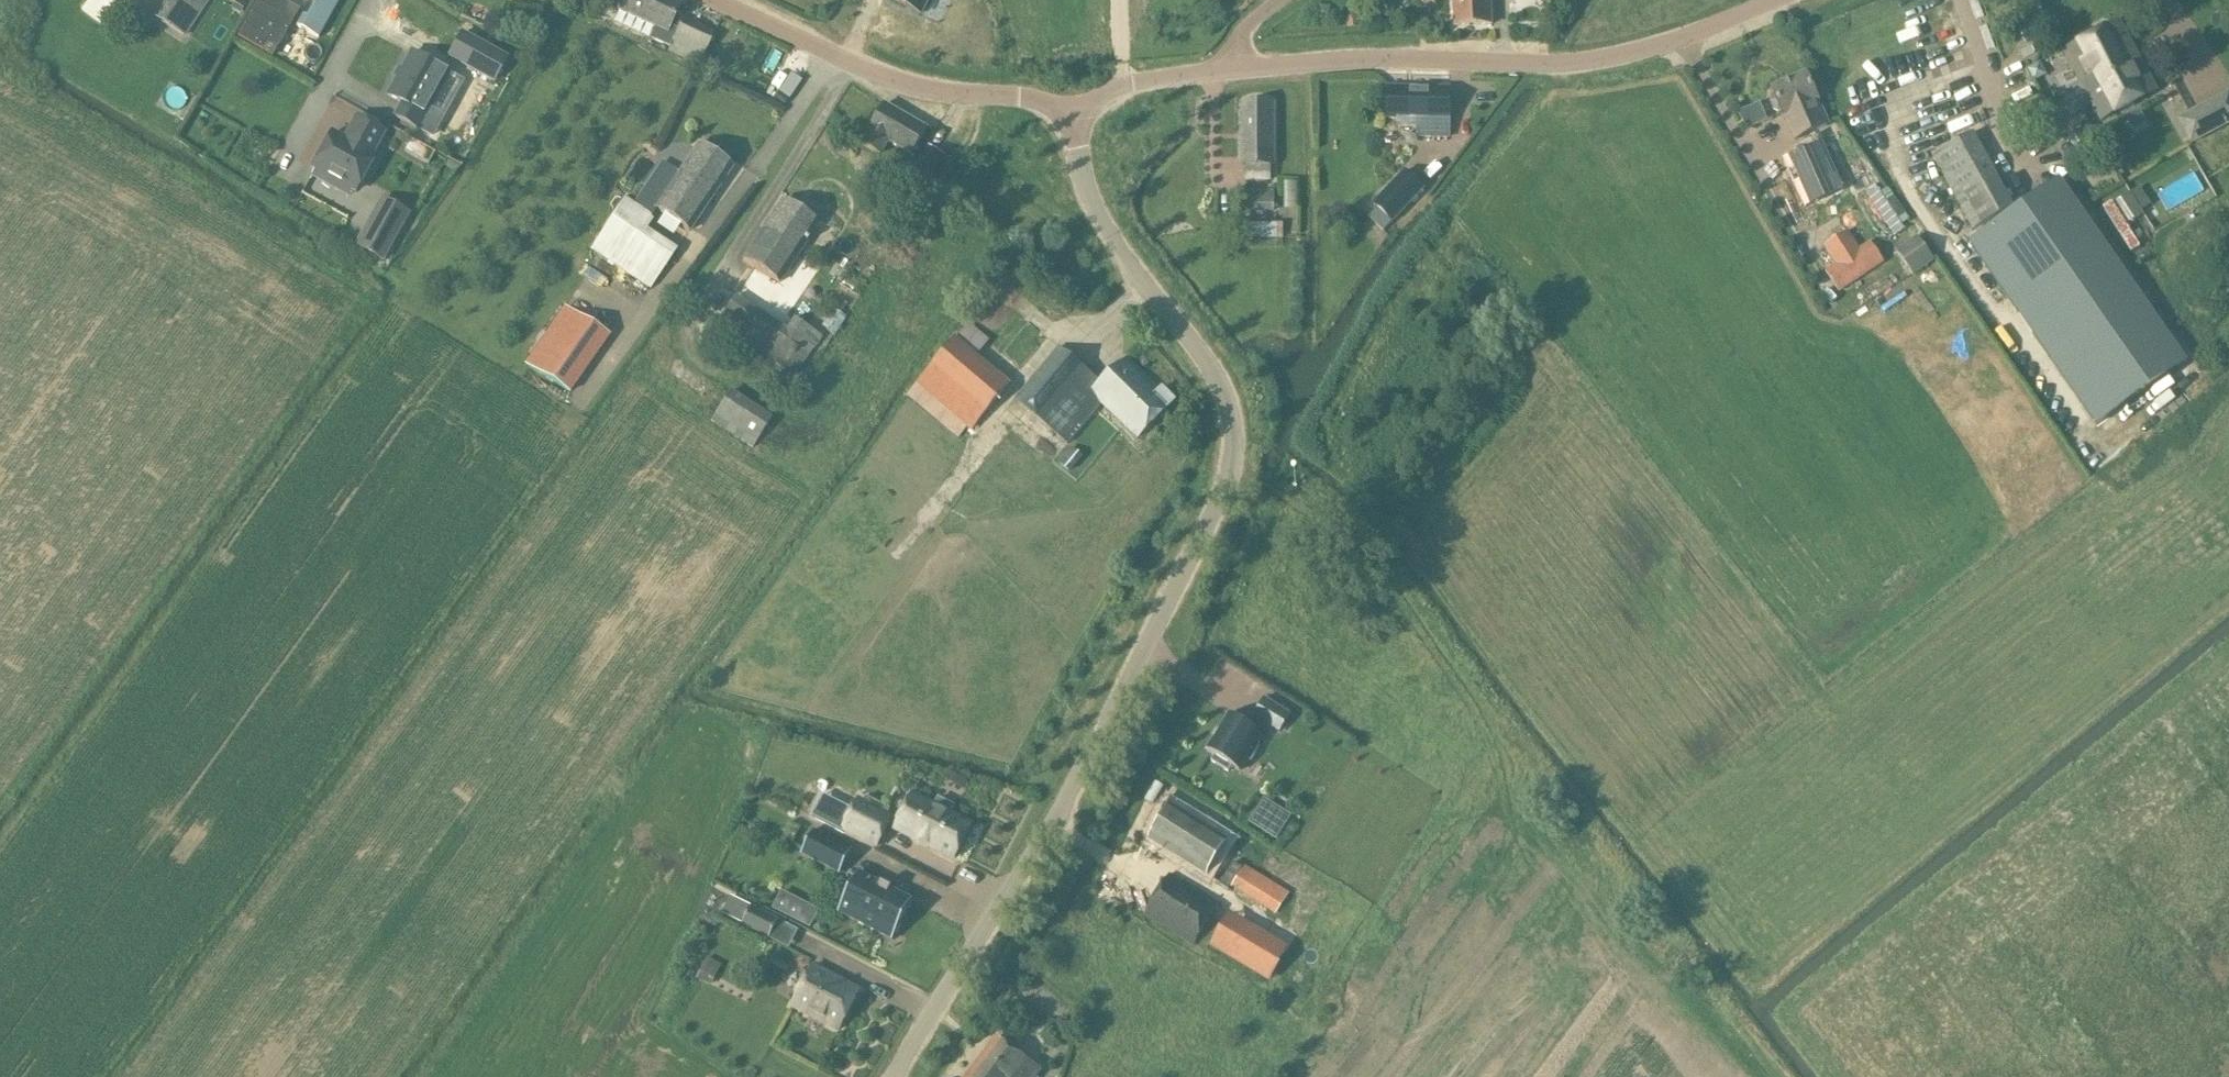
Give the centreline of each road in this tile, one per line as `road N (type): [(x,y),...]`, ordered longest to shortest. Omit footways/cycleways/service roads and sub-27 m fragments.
road 1 (unclassified): [(892,1076),(1046,834),(1135,673),(1233,462),(1235,417),(1221,381),(1087,192),(1076,110)]
road 2 (unclassified): [(1076,110),(1125,85),(1227,69),(1362,59),(1599,65),(1781,0)]
road 3 (unclassified): [(1076,110),(1033,95),(896,79),(718,0)]
road 4 (residential): [(372,0),(283,168)]

